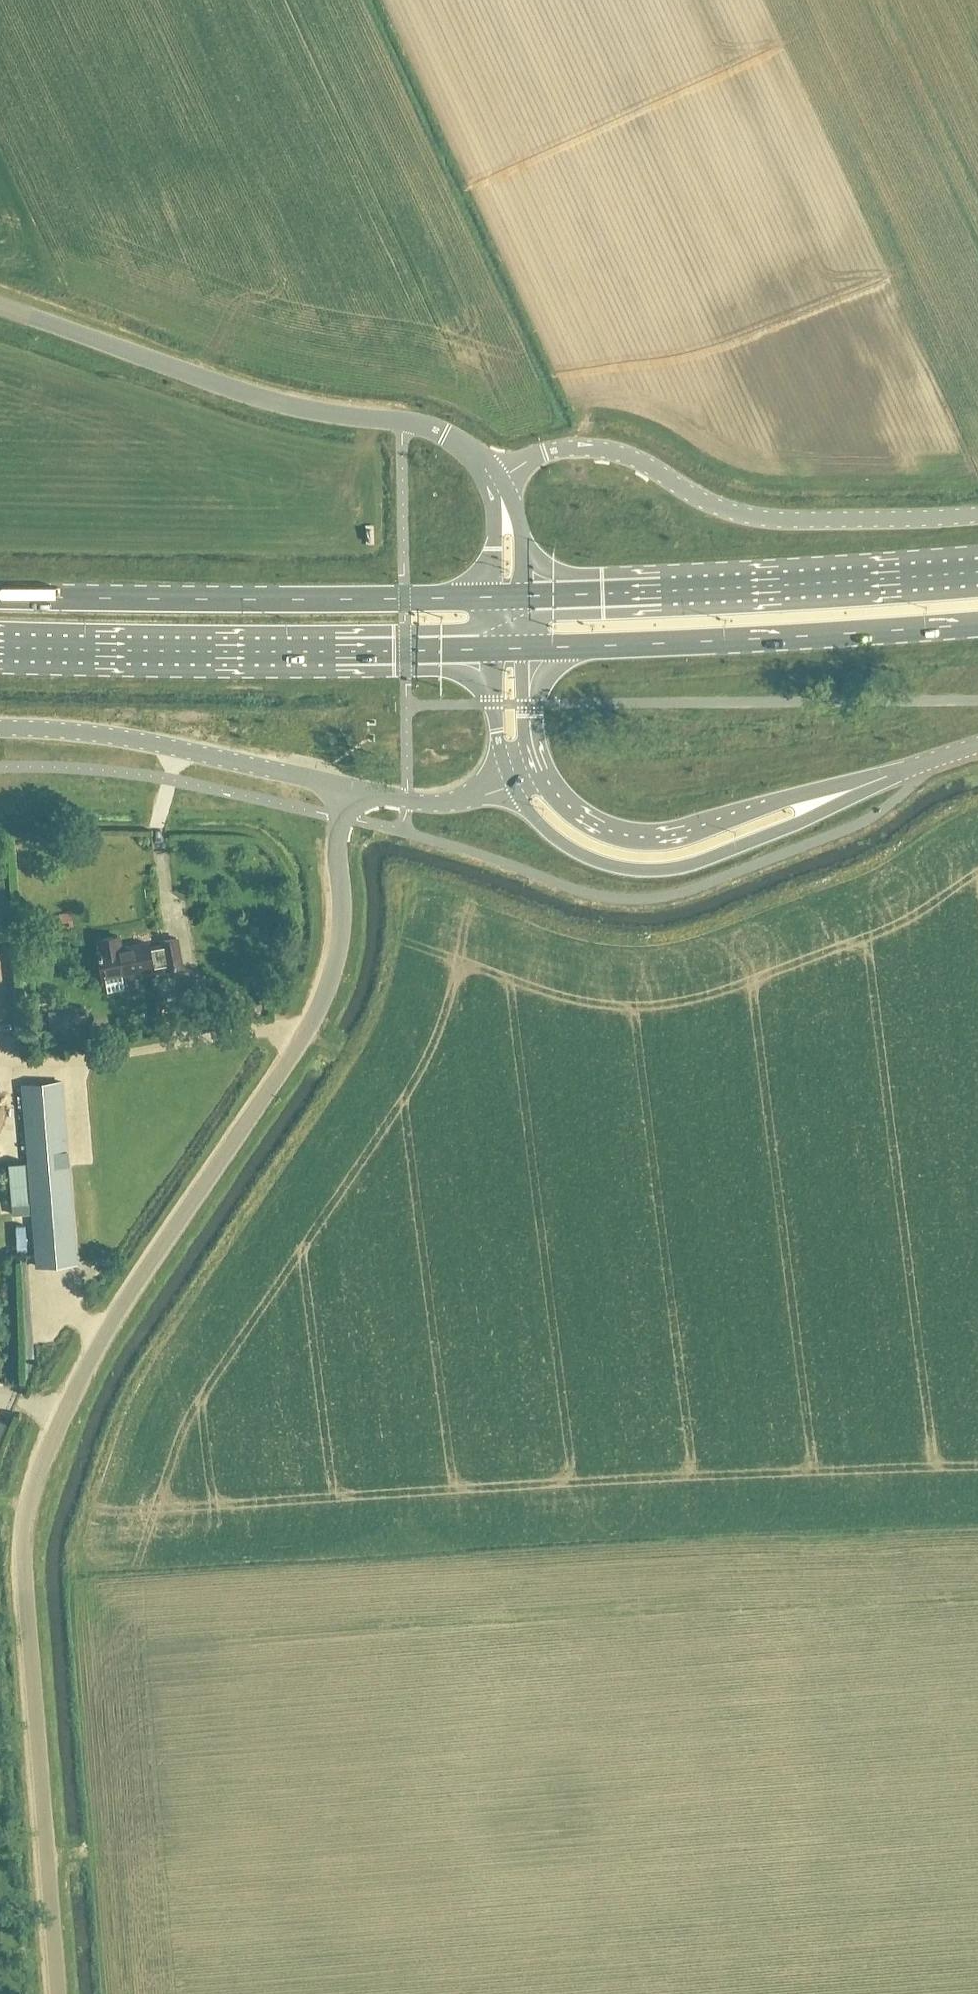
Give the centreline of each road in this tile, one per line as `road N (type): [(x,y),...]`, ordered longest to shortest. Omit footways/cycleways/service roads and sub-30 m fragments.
road 1 (unclassified): [(57,1993),(25,1522),(103,1339),(320,1008),(339,934),(340,818)]
road 2 (unclassified): [(0,307),(238,391),(421,425),(456,442),(495,481)]
road 3 (unclassified): [(495,481),(543,454),(586,449),(635,461),(694,498),(752,518),(977,516)]
road 4 (primary): [(0,647),(493,649)]
road 5 (primary): [(493,598),(0,596)]
road 6 (primary): [(977,573),(528,598)]
road 7 (primary): [(530,648),(977,627)]
road 8 (tertiary): [(510,780),(566,848),(643,870),(721,854),(854,789)]
road 9 (unclassified): [(346,789),(106,735),(0,728)]
road 10 (tertiary): [(854,789),(794,798),(676,837),(641,838),(574,812),(539,764)]
road 11 (unclassified): [(346,789),(436,804),(510,780)]
road 12 (tertiary): [(493,649),(496,721),(510,780)]
road 13 (tertiary): [(854,789),(977,747)]
road 14 (unclassified): [(528,598),(521,533),(495,481)]

